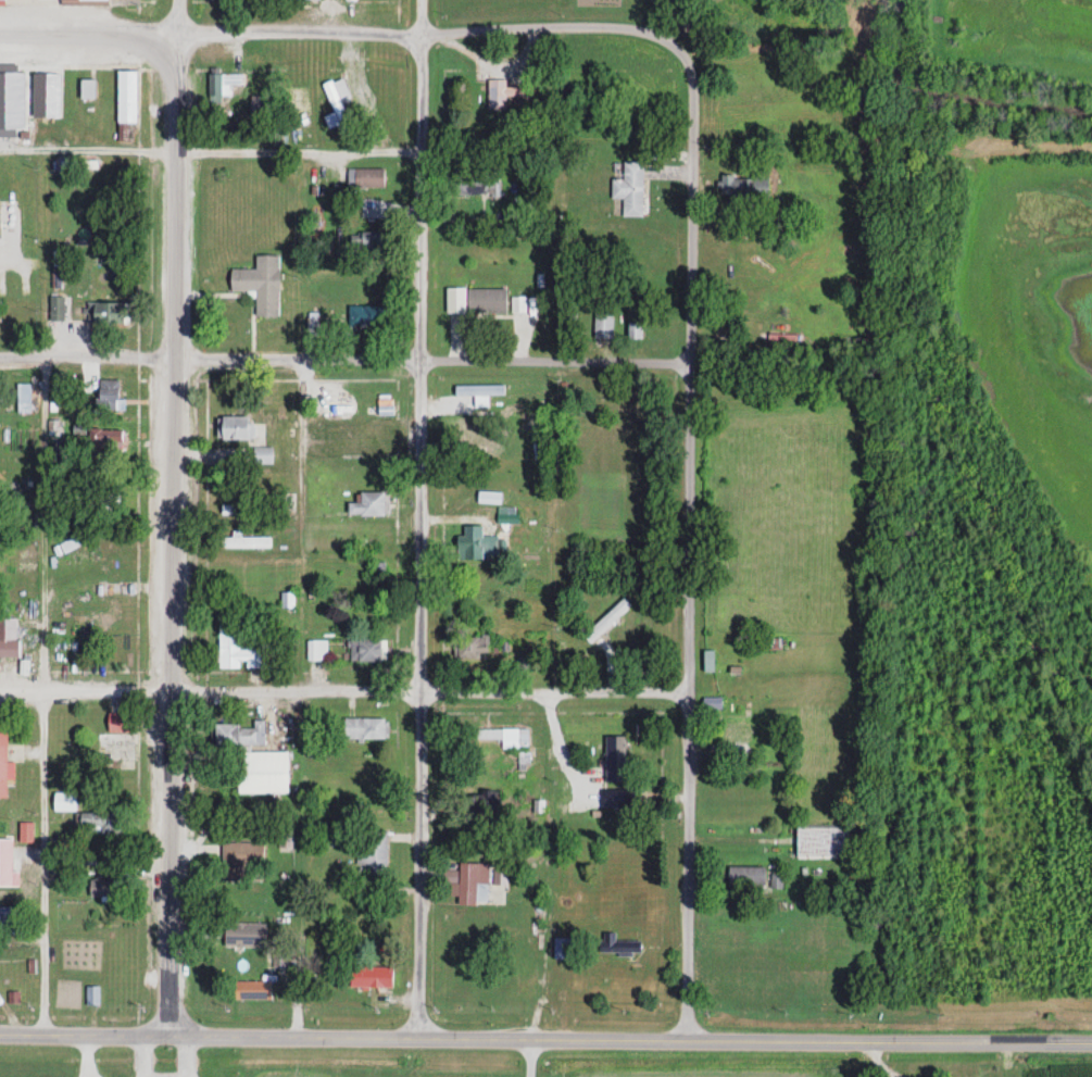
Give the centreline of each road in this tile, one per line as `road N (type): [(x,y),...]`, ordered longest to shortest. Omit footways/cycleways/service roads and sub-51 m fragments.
road 1 (residential): [(418,1039),(420,0)]
road 2 (residential): [(168,1037),(179,0)]
road 3 (residential): [(685,1041),(691,96),(683,58)]
road 4 (residential): [(683,58),(661,38),(613,26),(419,35),(0,34)]
road 5 (residential): [(688,362),(0,360)]
road 6 (residential): [(686,691),(0,692)]
road 7 (secondary): [(0,1034),(685,1041)]
road 8 (secondary): [(1091,1044),(685,1041)]

